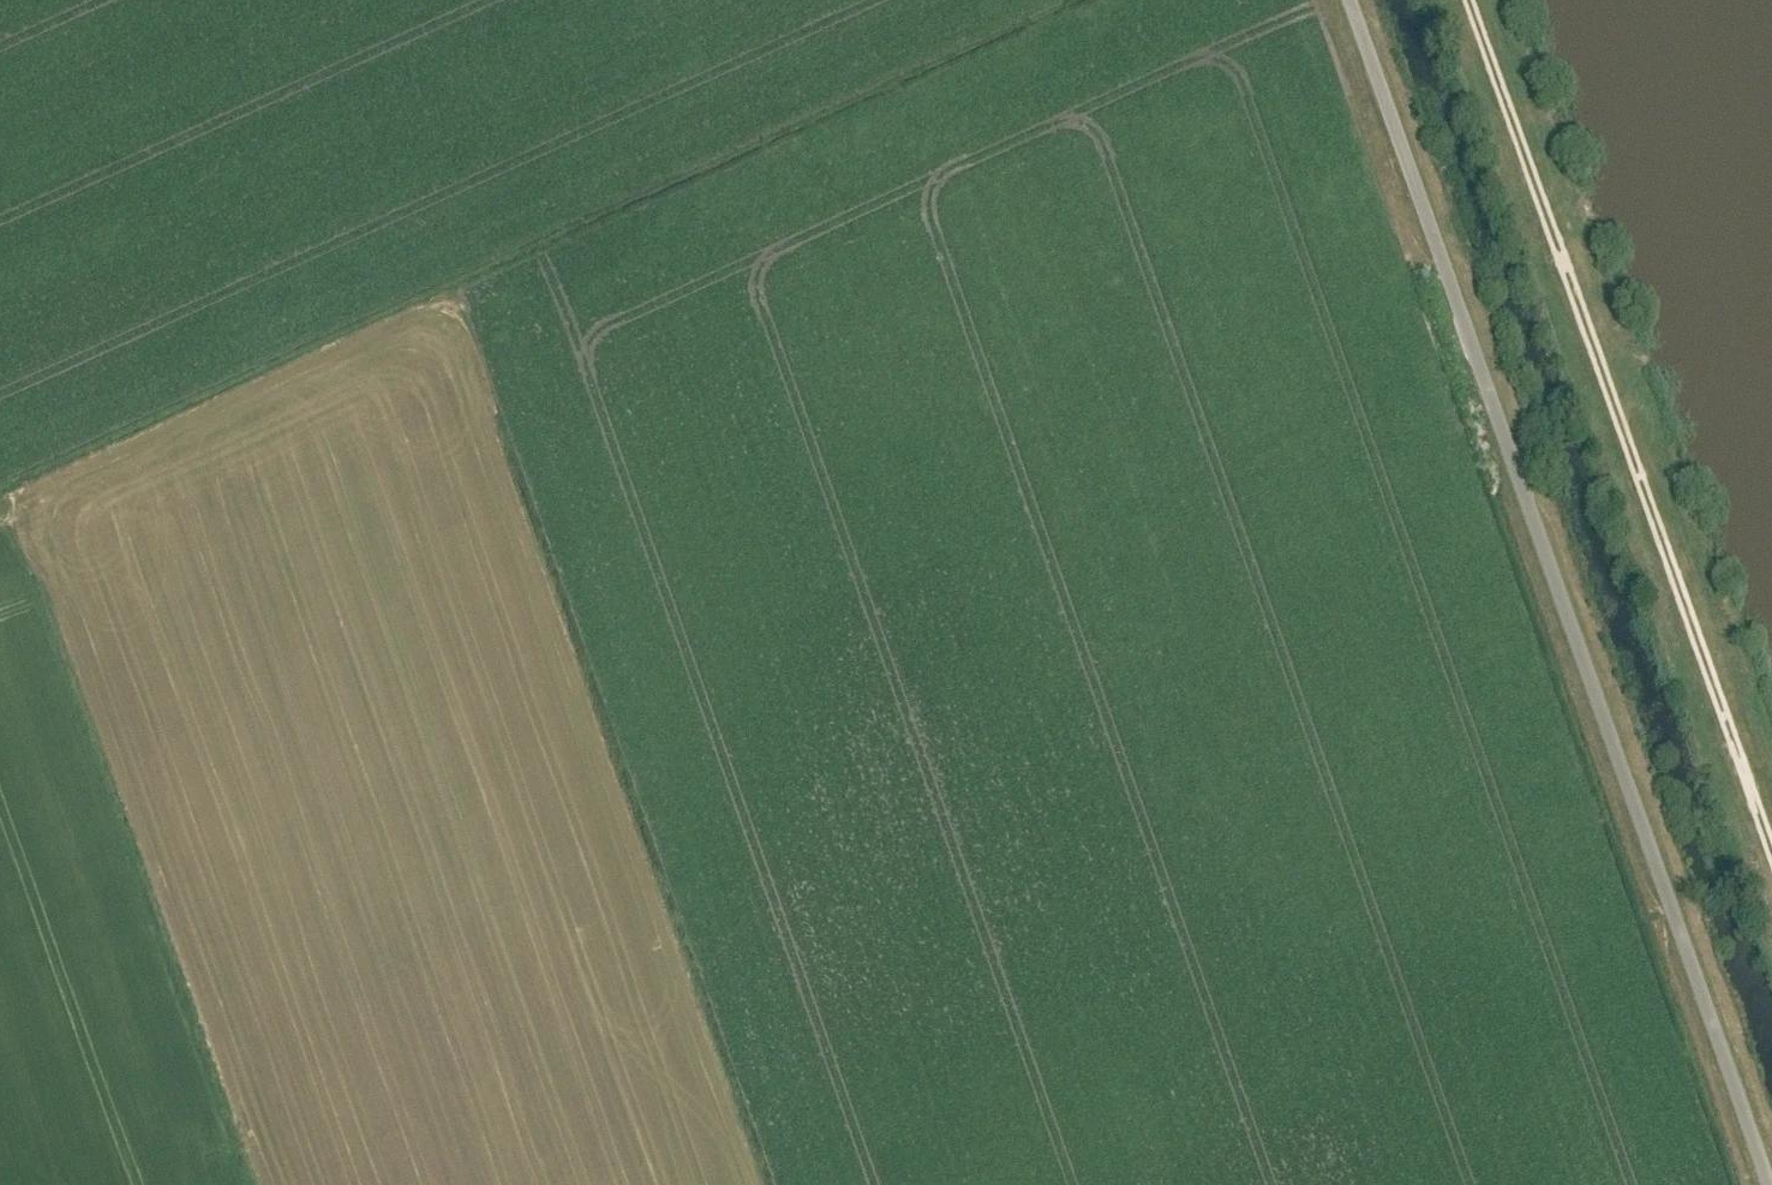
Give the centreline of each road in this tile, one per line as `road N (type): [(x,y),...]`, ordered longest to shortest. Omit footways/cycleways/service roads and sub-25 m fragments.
road 1 (unclassified): [(1768,1184),(1349,0)]

